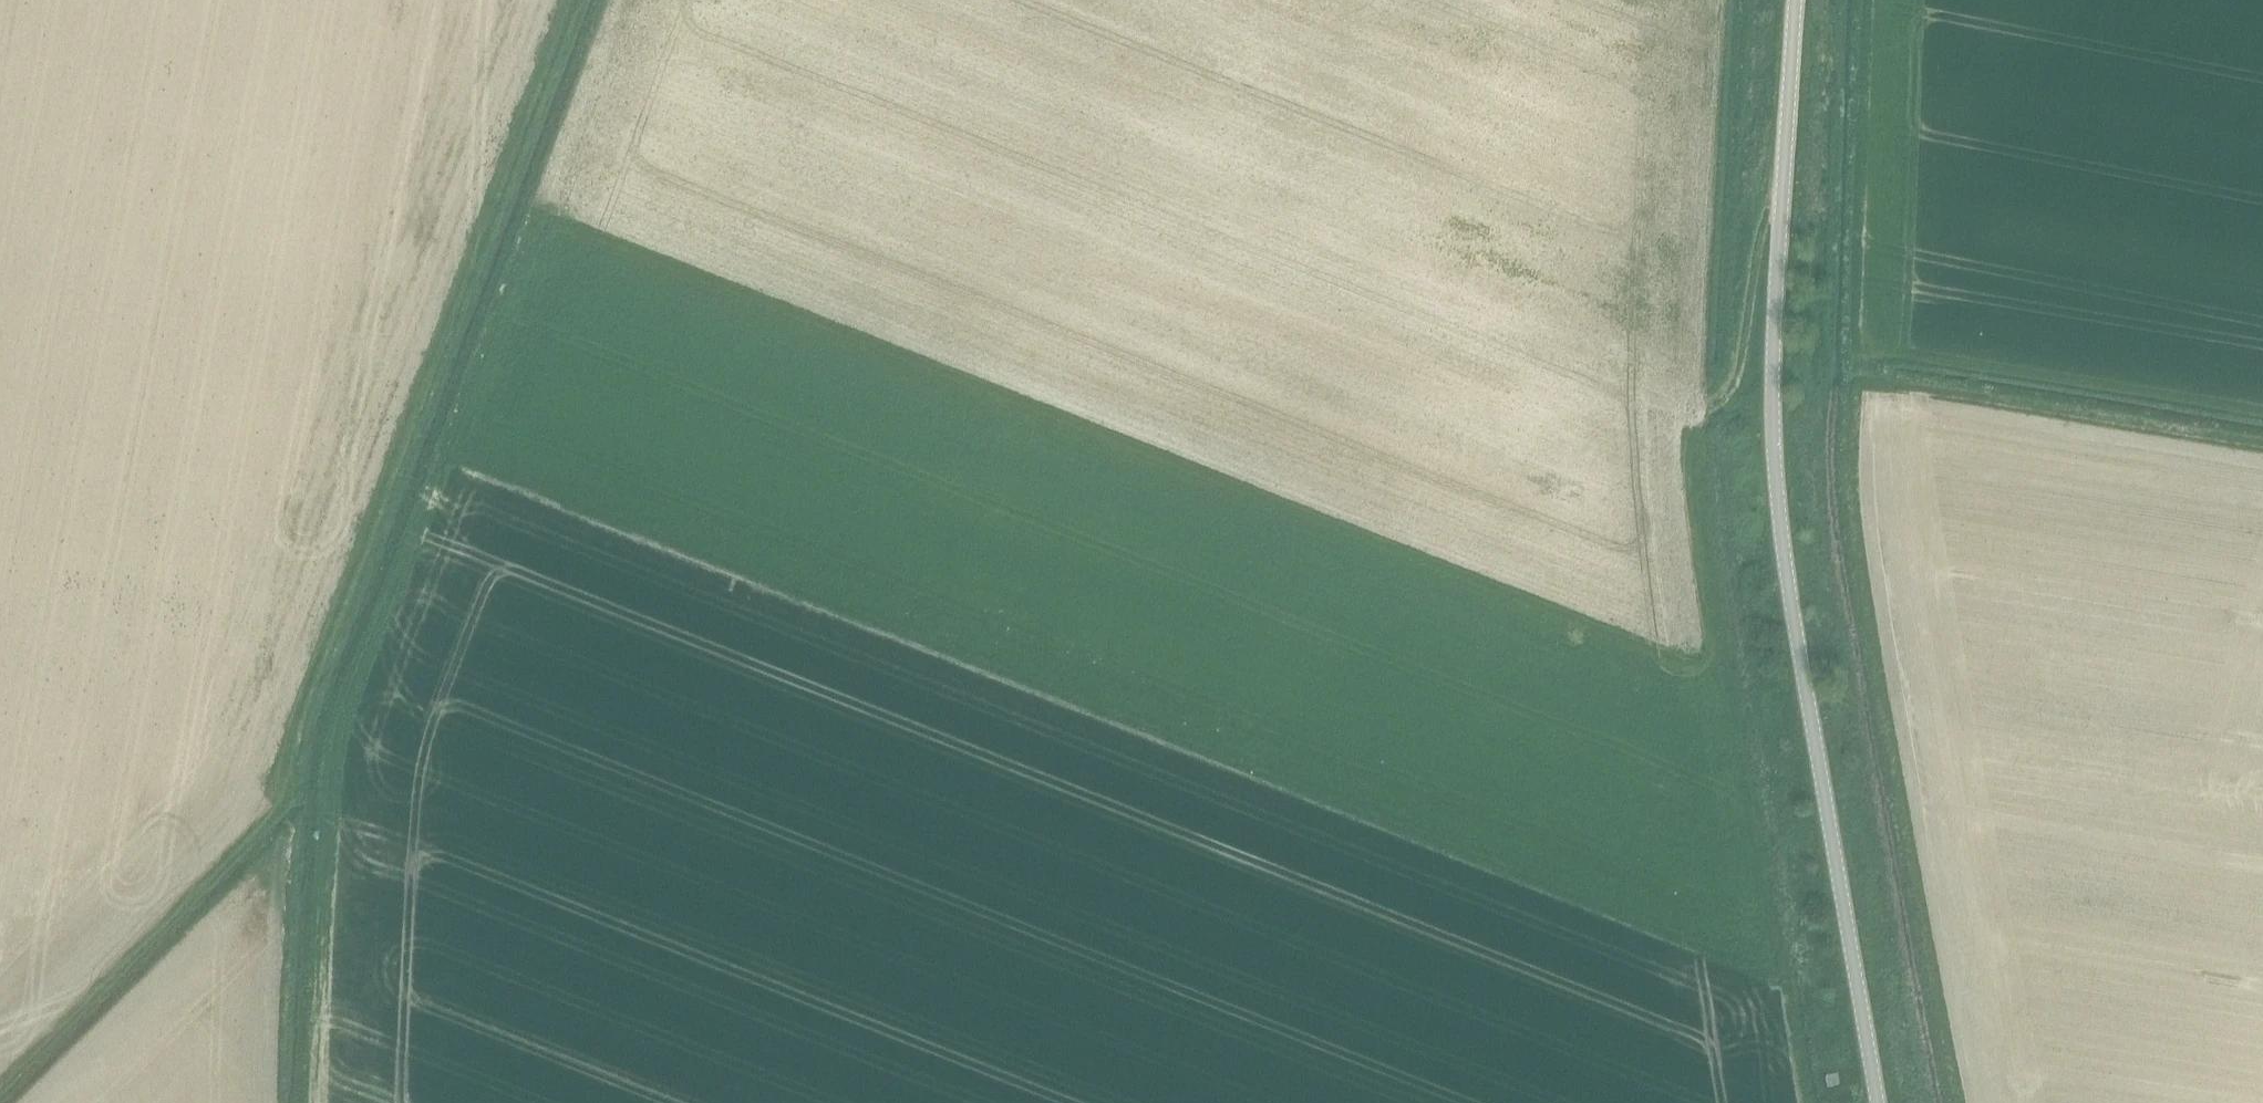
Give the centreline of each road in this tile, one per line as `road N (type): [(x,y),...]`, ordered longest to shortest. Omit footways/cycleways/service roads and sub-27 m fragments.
road 1 (unclassified): [(1878,1102),(1786,566),(1773,437),(1795,0)]

